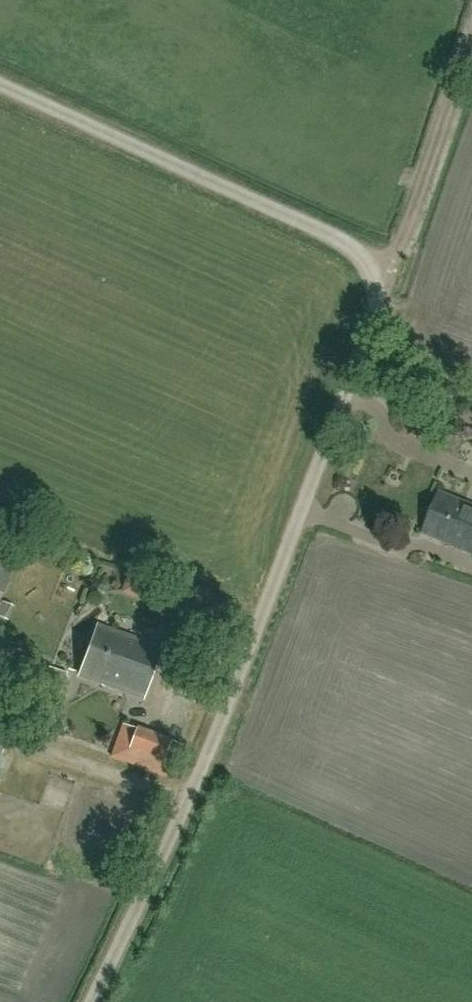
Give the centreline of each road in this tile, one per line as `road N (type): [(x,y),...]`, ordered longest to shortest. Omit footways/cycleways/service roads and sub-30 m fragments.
road 1 (unclassified): [(94,1001),(206,757),(374,299),(362,256),(343,241),(0,84)]
road 2 (track): [(372,281),(406,237),(471,31)]

